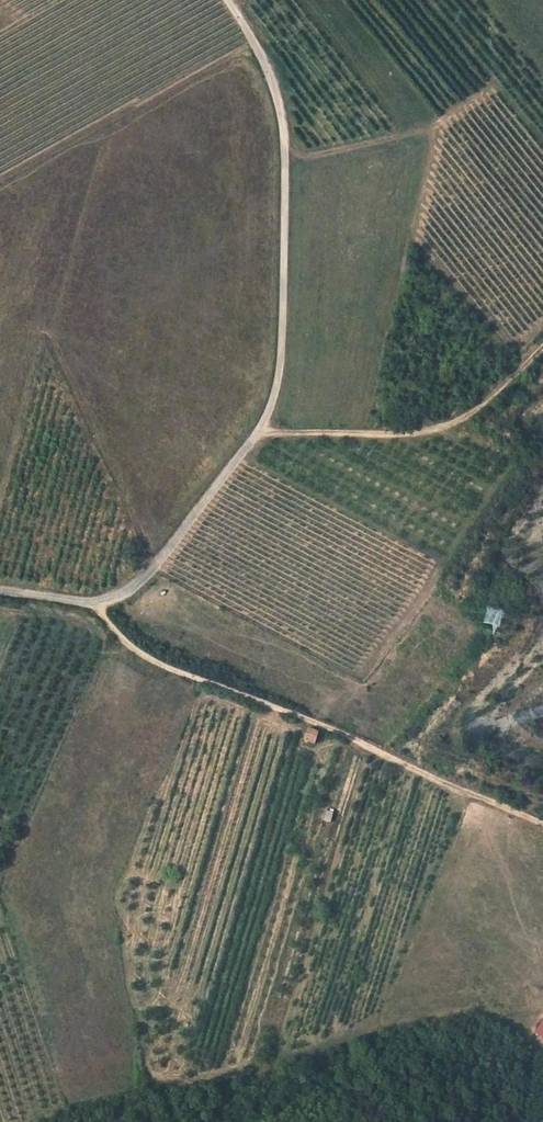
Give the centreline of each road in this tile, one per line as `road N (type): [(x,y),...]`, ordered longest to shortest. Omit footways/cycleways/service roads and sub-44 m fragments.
road 1 (residential): [(0,593),(95,607),(122,598),(256,435),(274,399),(285,147),(277,95),(229,0)]
road 2 (track): [(542,822),(165,669),(135,653),(95,607)]
road 3 (track): [(256,435),(432,431),(475,411),(542,345)]

